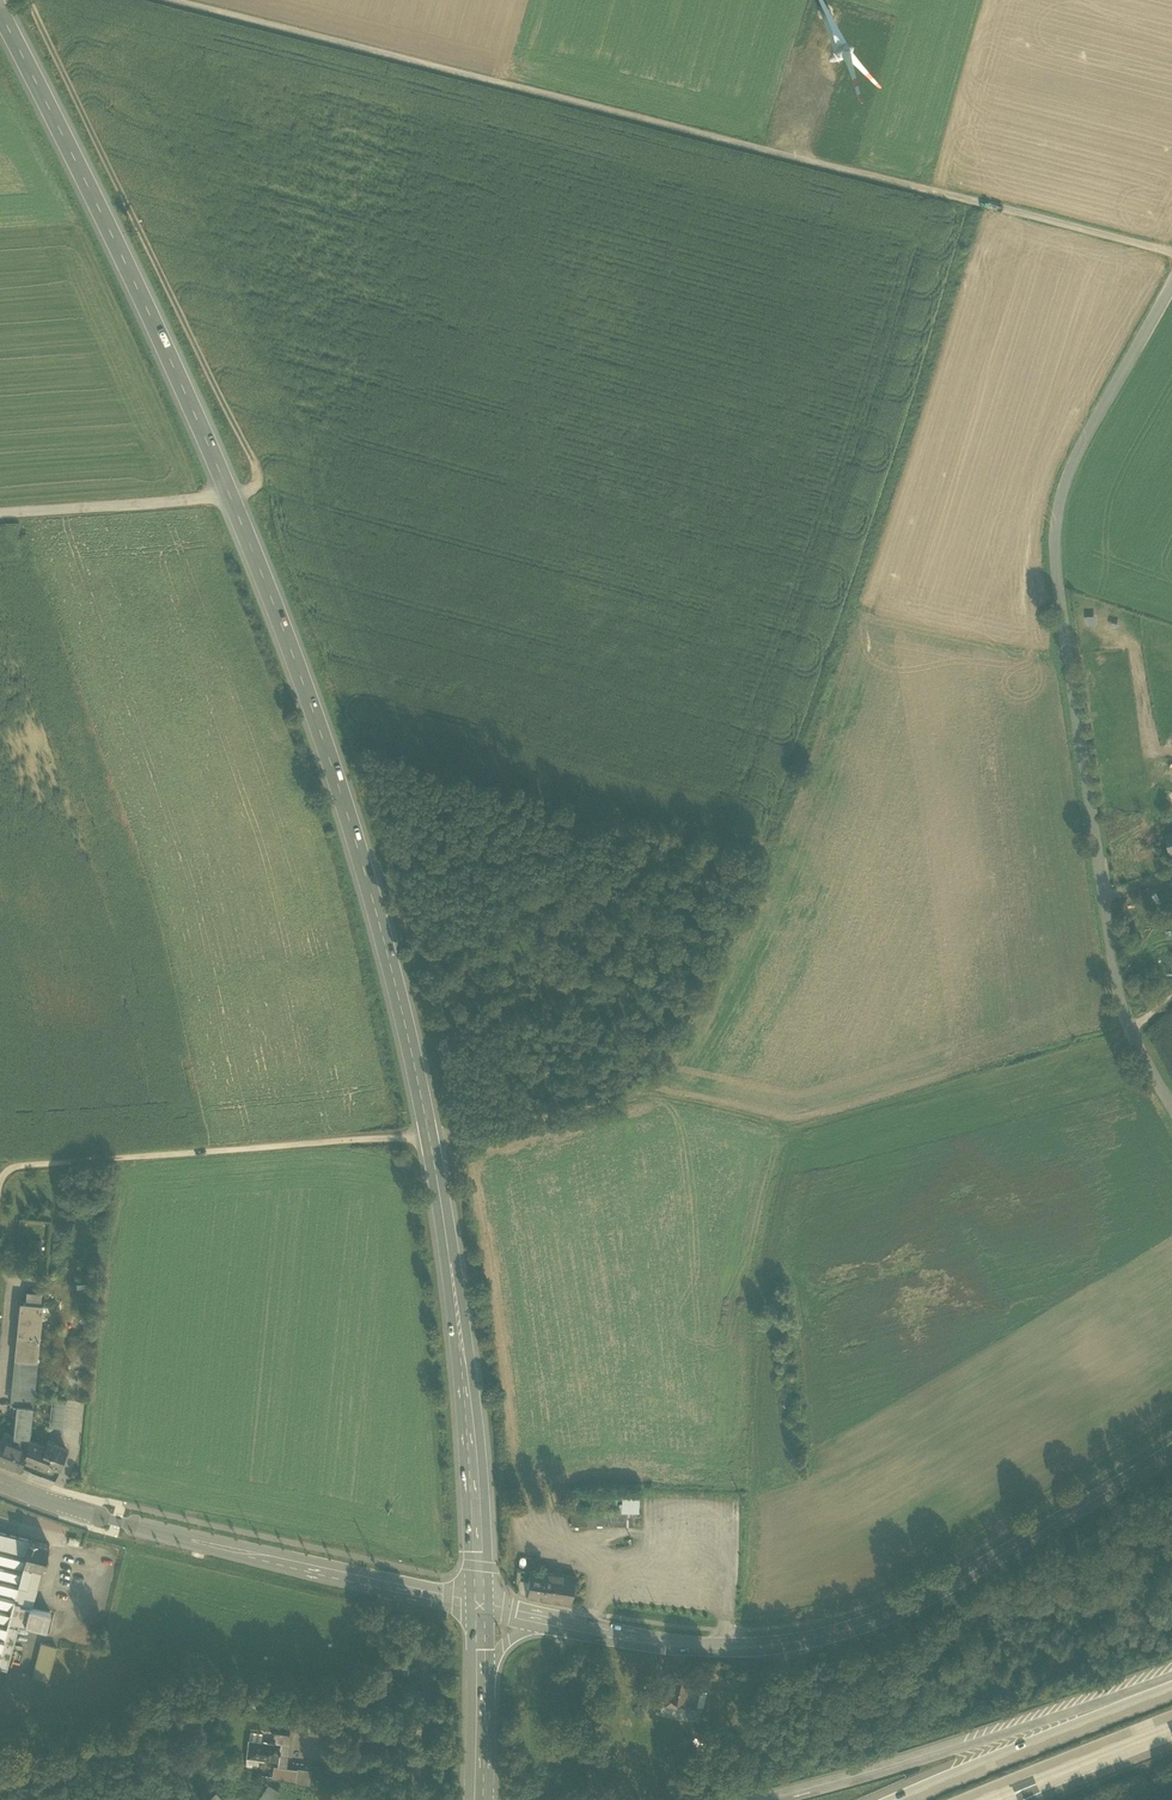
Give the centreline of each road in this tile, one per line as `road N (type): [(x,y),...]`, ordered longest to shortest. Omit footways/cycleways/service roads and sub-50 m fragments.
road 1 (primary): [(479,1607),(453,1277),(404,1018),(357,845),(231,498),(123,253),(0,12)]
road 2 (track): [(1171,253),(175,0)]
road 3 (tertiary): [(1171,1101),(1129,1029),(1056,558),(1066,491),(1171,290)]
road 4 (secondary): [(1171,1451),(944,1588),(826,1635),(696,1646),(479,1607)]
road 5 (track): [(633,1097),(470,1130),(21,1164),(0,1178)]
road 6 (track): [(31,0),(251,457),(256,482),(231,498)]
road 7 (motorway): [(1171,1679),(776,1799)]
road 8 (secondary): [(389,1589),(120,1524),(0,1482)]
road 9 (motorway): [(1171,1687),(898,1799)]
road 10 (track): [(0,514),(231,498)]
road 11 (residential): [(389,1589),(386,1617),(419,1654),(427,1680),(420,1799)]
road 12 (primary): [(479,1799),(479,1607)]
road 13 (motorway): [(1039,1768),(1171,1716)]

